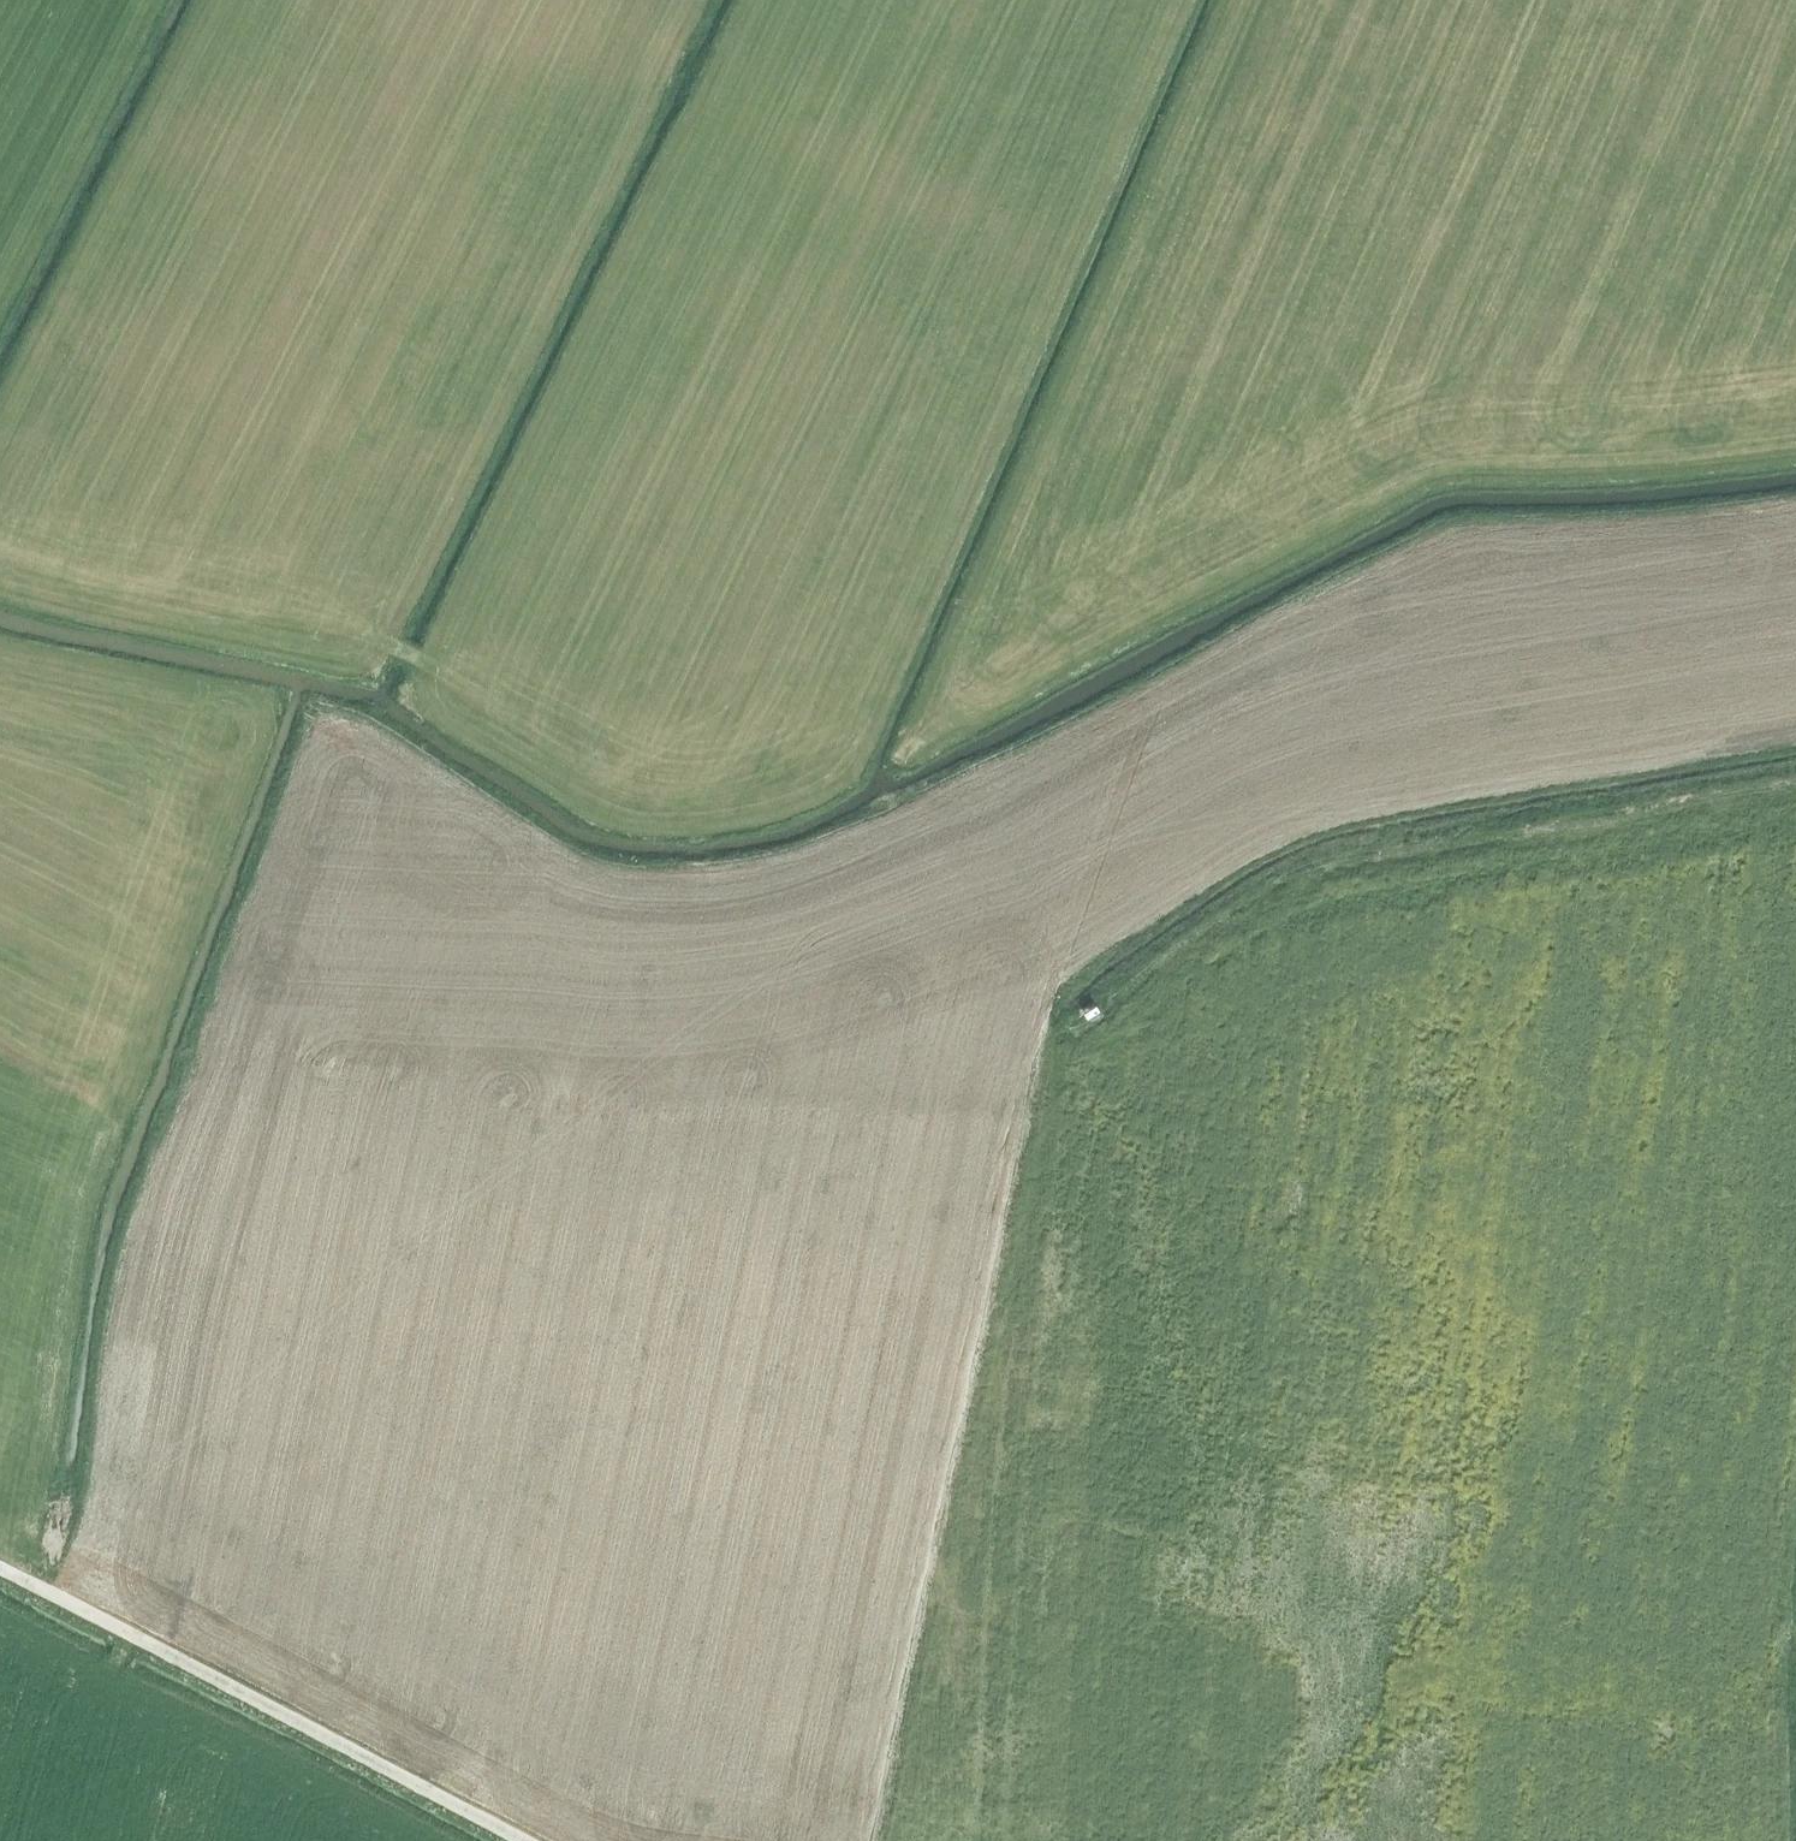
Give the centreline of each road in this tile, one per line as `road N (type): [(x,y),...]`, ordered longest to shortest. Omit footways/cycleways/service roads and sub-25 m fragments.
road 1 (unclassified): [(522,1840),(0,1568)]

